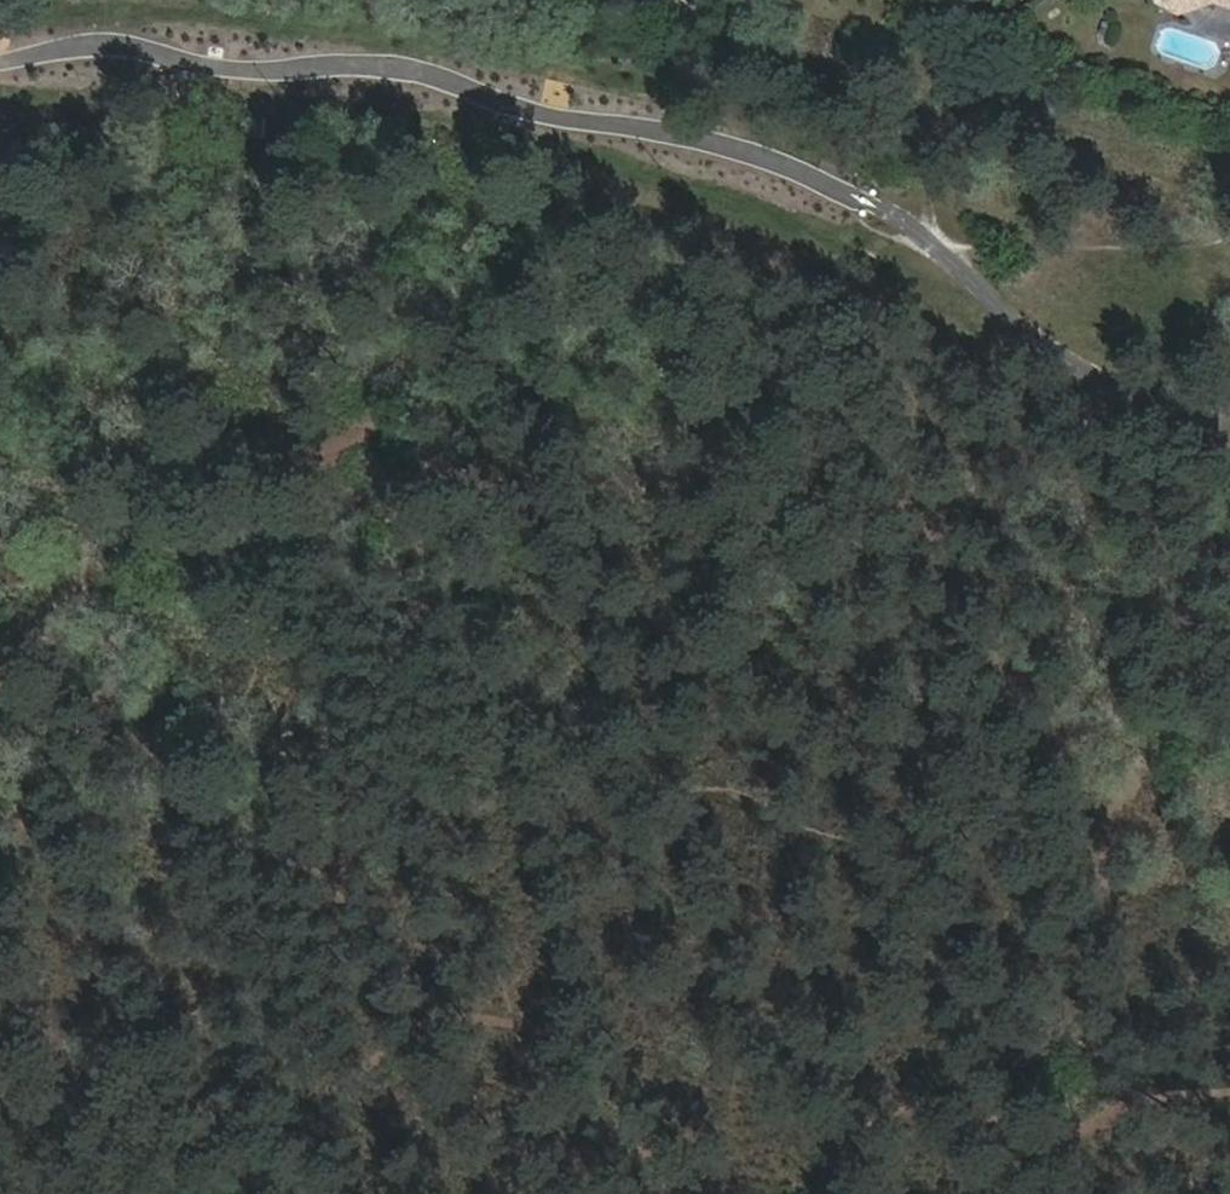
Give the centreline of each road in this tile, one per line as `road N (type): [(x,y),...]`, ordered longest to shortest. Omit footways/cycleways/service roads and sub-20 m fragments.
road 1 (unclassified): [(0,52),(140,44),(424,72),(758,158),(864,201)]

